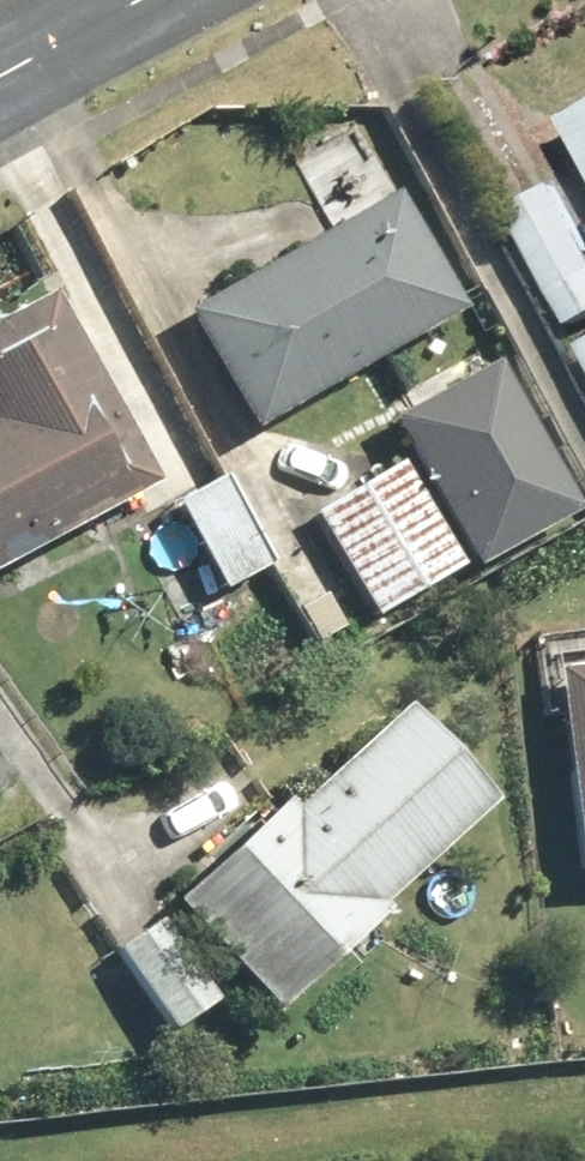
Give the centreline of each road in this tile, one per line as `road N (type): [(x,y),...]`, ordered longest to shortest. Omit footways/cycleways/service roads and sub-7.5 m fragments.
road 1 (residential): [(137,0),(0,73)]

